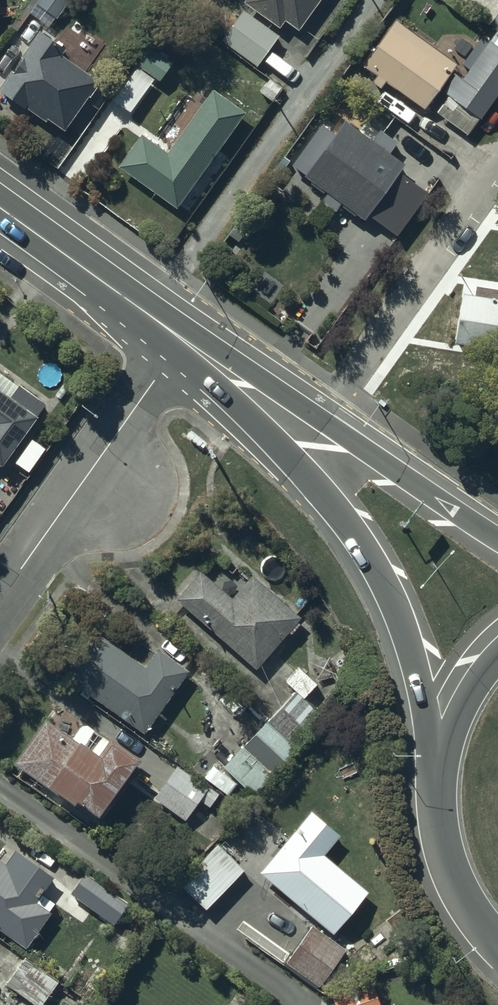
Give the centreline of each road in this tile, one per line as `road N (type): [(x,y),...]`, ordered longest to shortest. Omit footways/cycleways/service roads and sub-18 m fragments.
road 1 (secondary): [(440,779),(390,601),(362,547),(242,386)]
road 2 (residential): [(183,340),(0,599)]
road 3 (residential): [(314,416),(497,158)]
road 4 (secondary): [(183,340),(0,209)]
road 5 (secondary): [(314,416),(497,539)]
road 6 (trunk): [(497,937),(449,857),(440,779)]
road 7 (trunk): [(440,779),(467,692),(497,653)]

